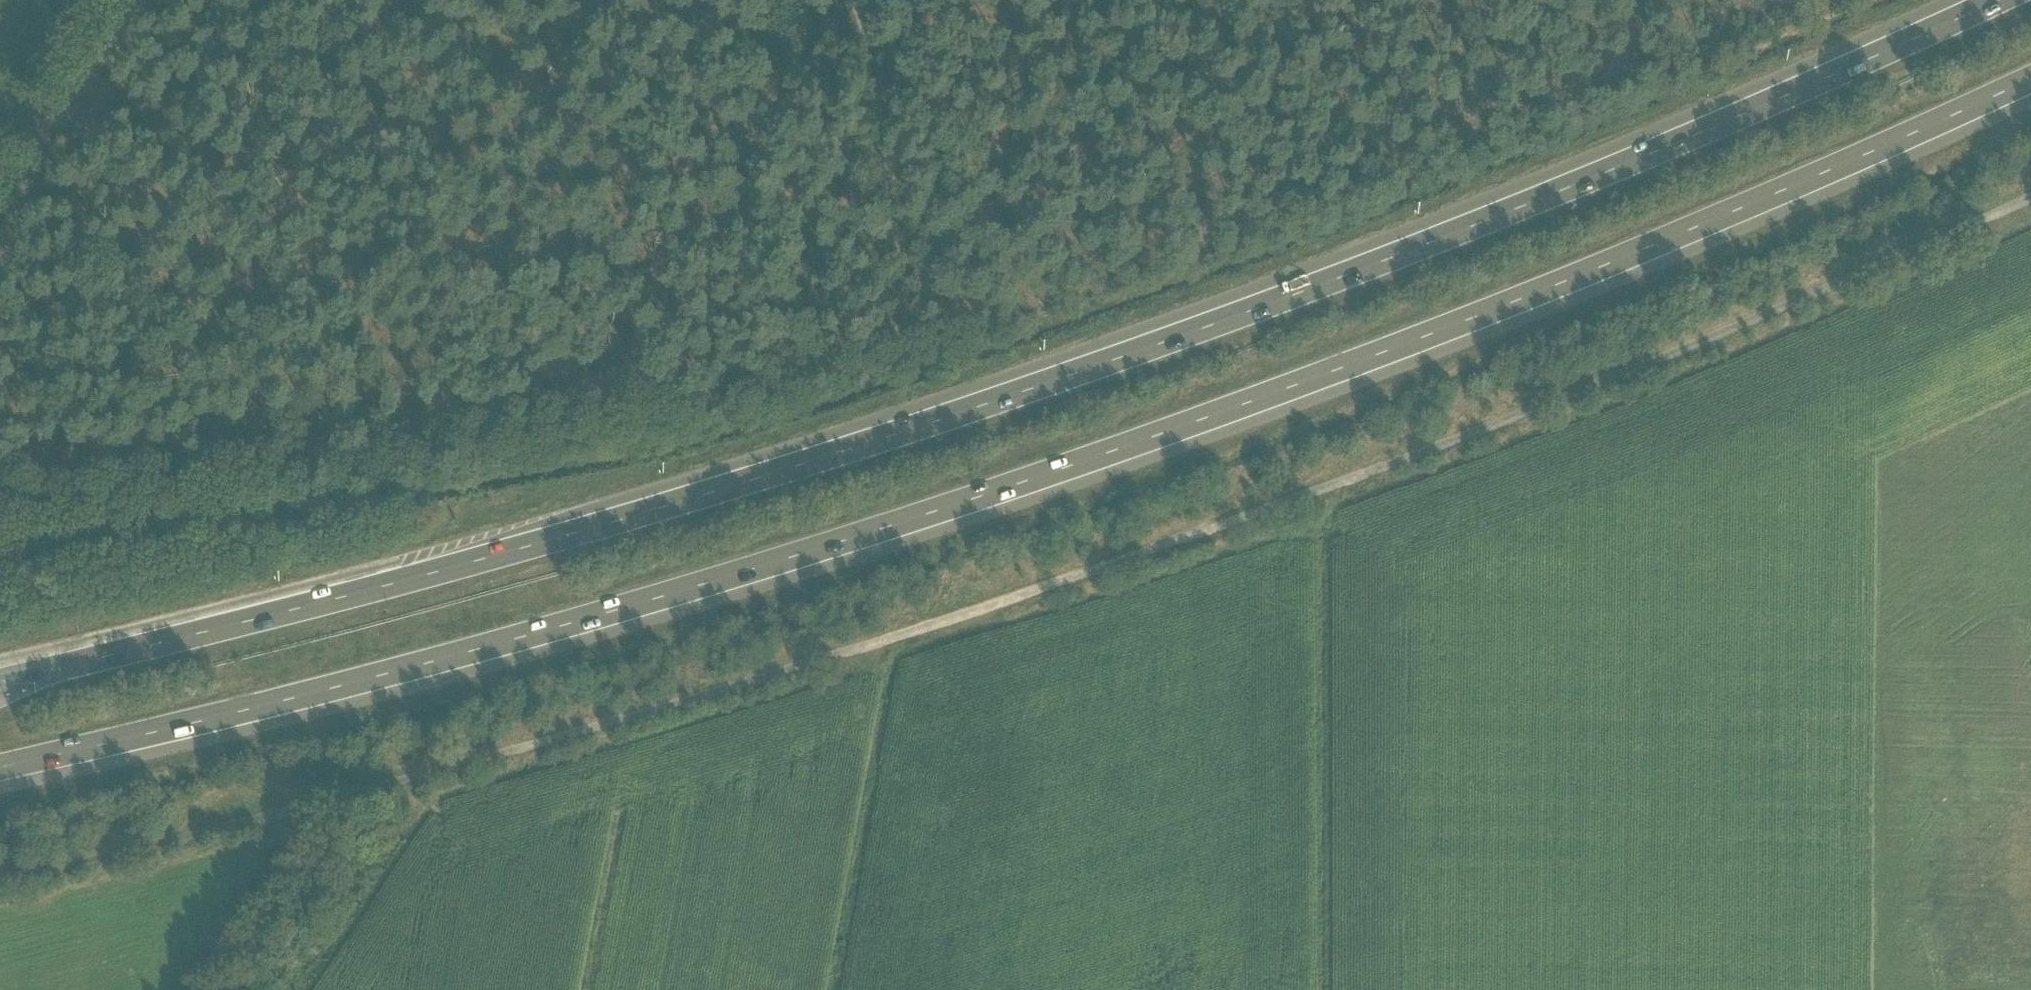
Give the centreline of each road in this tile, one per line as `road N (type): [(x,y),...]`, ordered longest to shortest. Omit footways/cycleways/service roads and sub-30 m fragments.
road 1 (trunk): [(0,766),(564,626),(1021,484),(1633,256),(2030,80)]
road 2 (unclassified): [(0,880),(458,769),(982,612),(1504,422),(2030,201)]
road 3 (trunk): [(1997,0),(1839,73),(1333,281),(983,406),(475,562),(0,683)]
road 4 (track): [(856,0),(908,259),(902,311),(885,351),(514,437),(0,528)]
road 5 (track): [(0,213),(146,0)]

